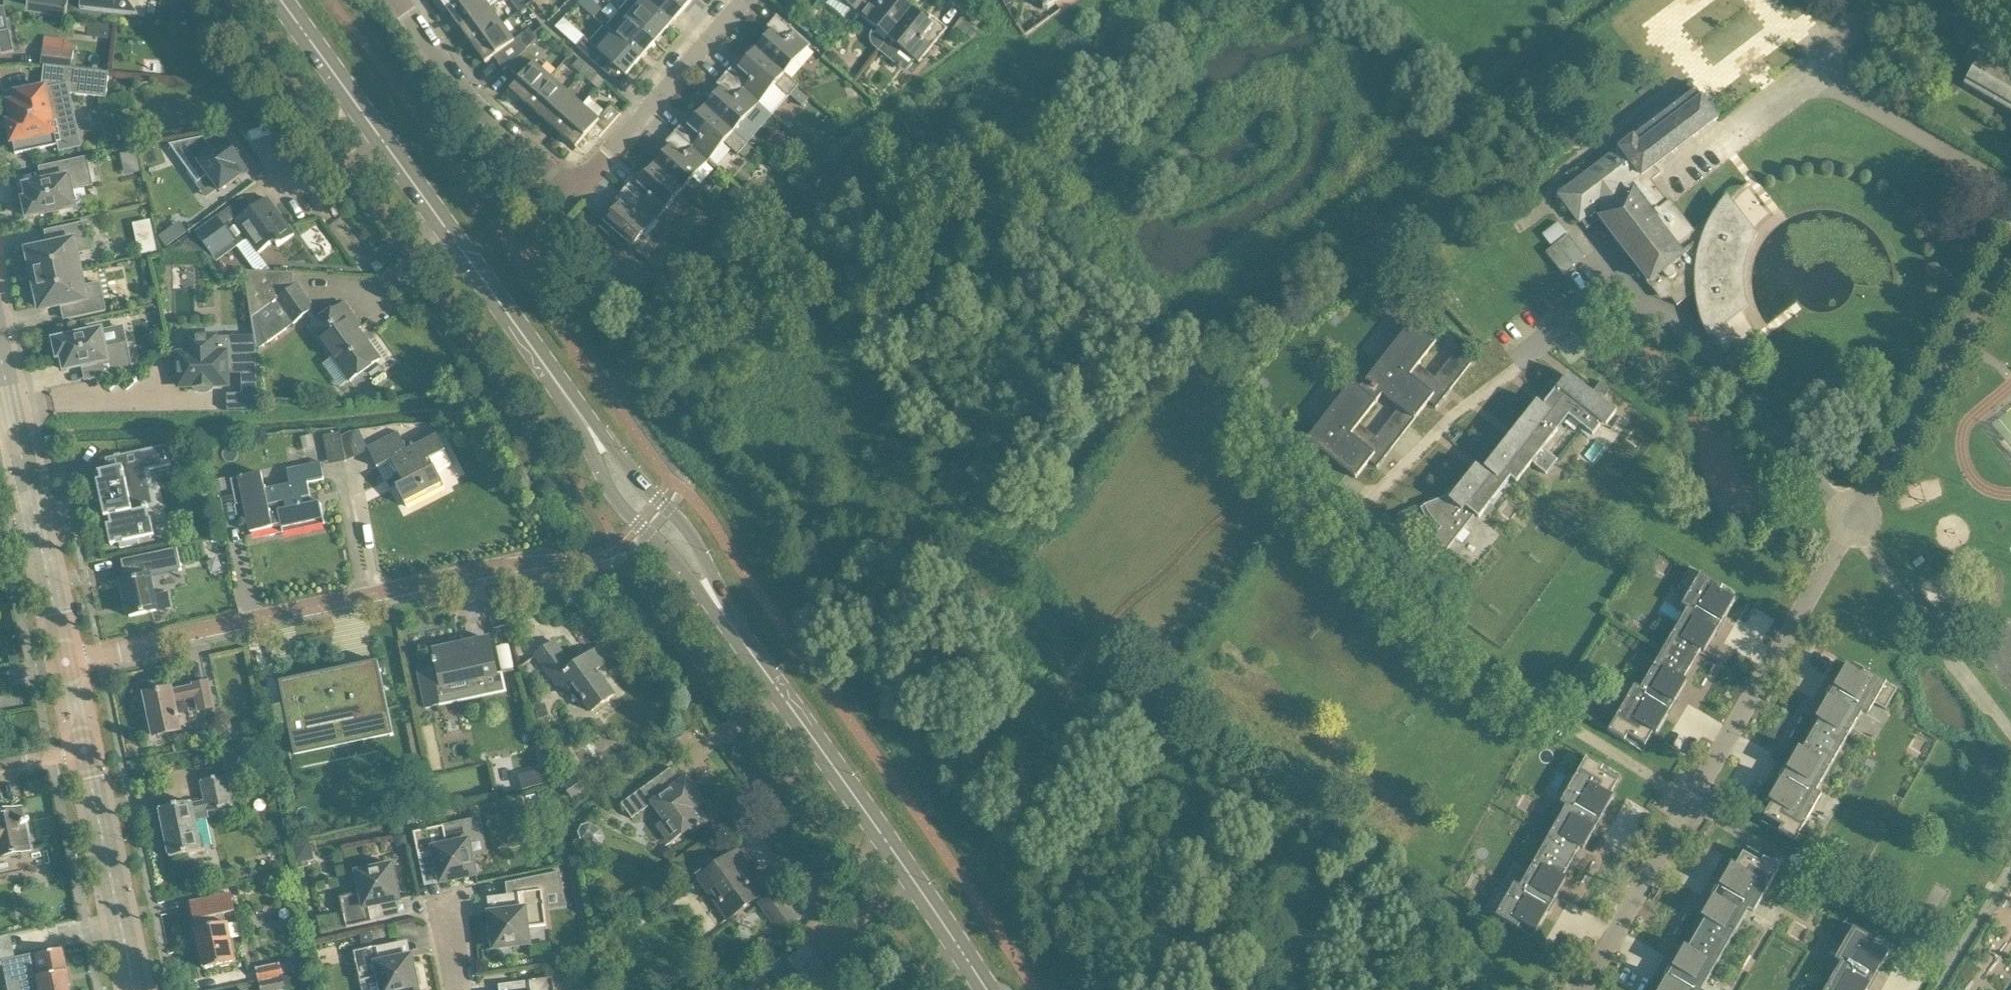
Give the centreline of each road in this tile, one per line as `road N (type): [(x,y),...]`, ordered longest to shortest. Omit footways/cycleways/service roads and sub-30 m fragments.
road 1 (unclassified): [(1343,545),(1345,526),(1451,418),(1586,315),(1630,298),(1669,312),(1706,344),(1853,518)]
road 2 (secondary): [(562,391),(278,0)]
road 3 (residential): [(66,661),(510,565)]
road 4 (unclassified): [(1691,802),(1444,647),(1343,545)]
road 5 (secondary): [(984,989),(772,682)]
road 6 (secondary): [(562,391),(621,510),(664,550),(772,682)]
road 7 (secondary): [(772,682),(700,547),(562,391)]
road 8 (unclassified): [(1691,802),(1853,518)]
road 9 (unclassified): [(1853,518),(2010,243)]
road 10 (unclassified): [(1953,961),(1691,802)]
road 11 (unclassified): [(2010,732),(1866,545),(1853,518)]
road 12 (residential): [(576,182),(484,112),(398,0)]
road 13 (residential): [(576,182),(744,0)]
road 14 (residential): [(134,989),(83,749)]
road 15 (unclassified): [(2010,187),(1813,73)]
road 16 (unclassified): [(1583,989),(1691,802)]
road 17 (unclassified): [(1343,545),(1218,441),(1201,437),(1185,450)]
road 18 (residential): [(36,519),(0,351)]
road 19 (residential): [(66,661),(36,519)]

